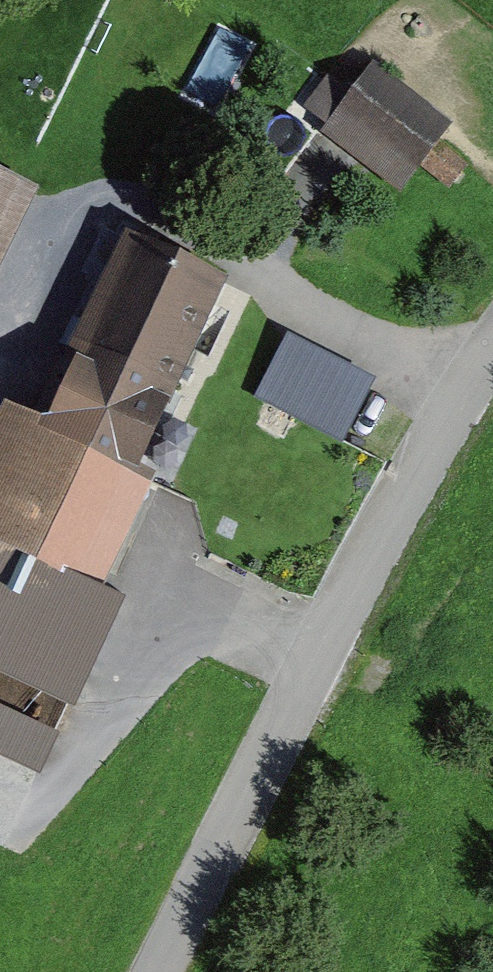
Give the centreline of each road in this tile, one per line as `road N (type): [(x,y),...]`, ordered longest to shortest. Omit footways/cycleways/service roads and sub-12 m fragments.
road 1 (unclassified): [(164,971),(461,390),(492,352)]
road 2 (track): [(0,353),(67,235),(101,208),(151,215),(461,390)]
road 3 (track): [(0,658),(75,662),(182,610),(222,618),(319,674)]

